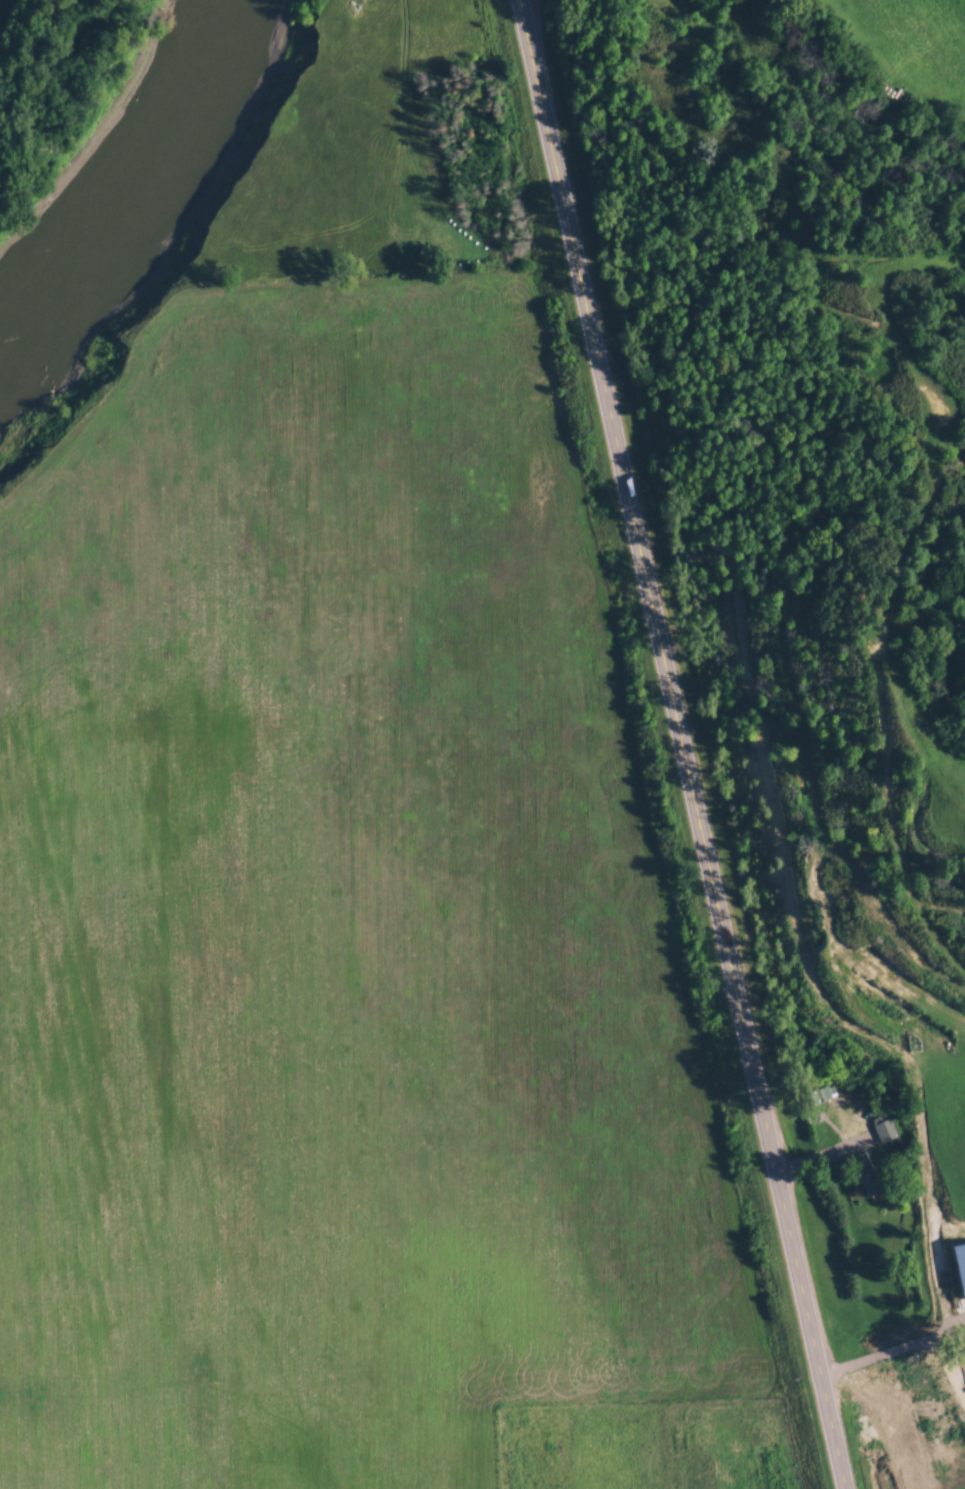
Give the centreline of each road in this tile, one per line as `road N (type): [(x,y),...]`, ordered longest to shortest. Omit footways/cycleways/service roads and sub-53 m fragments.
road 1 (primary): [(849,1488),(528,0)]

